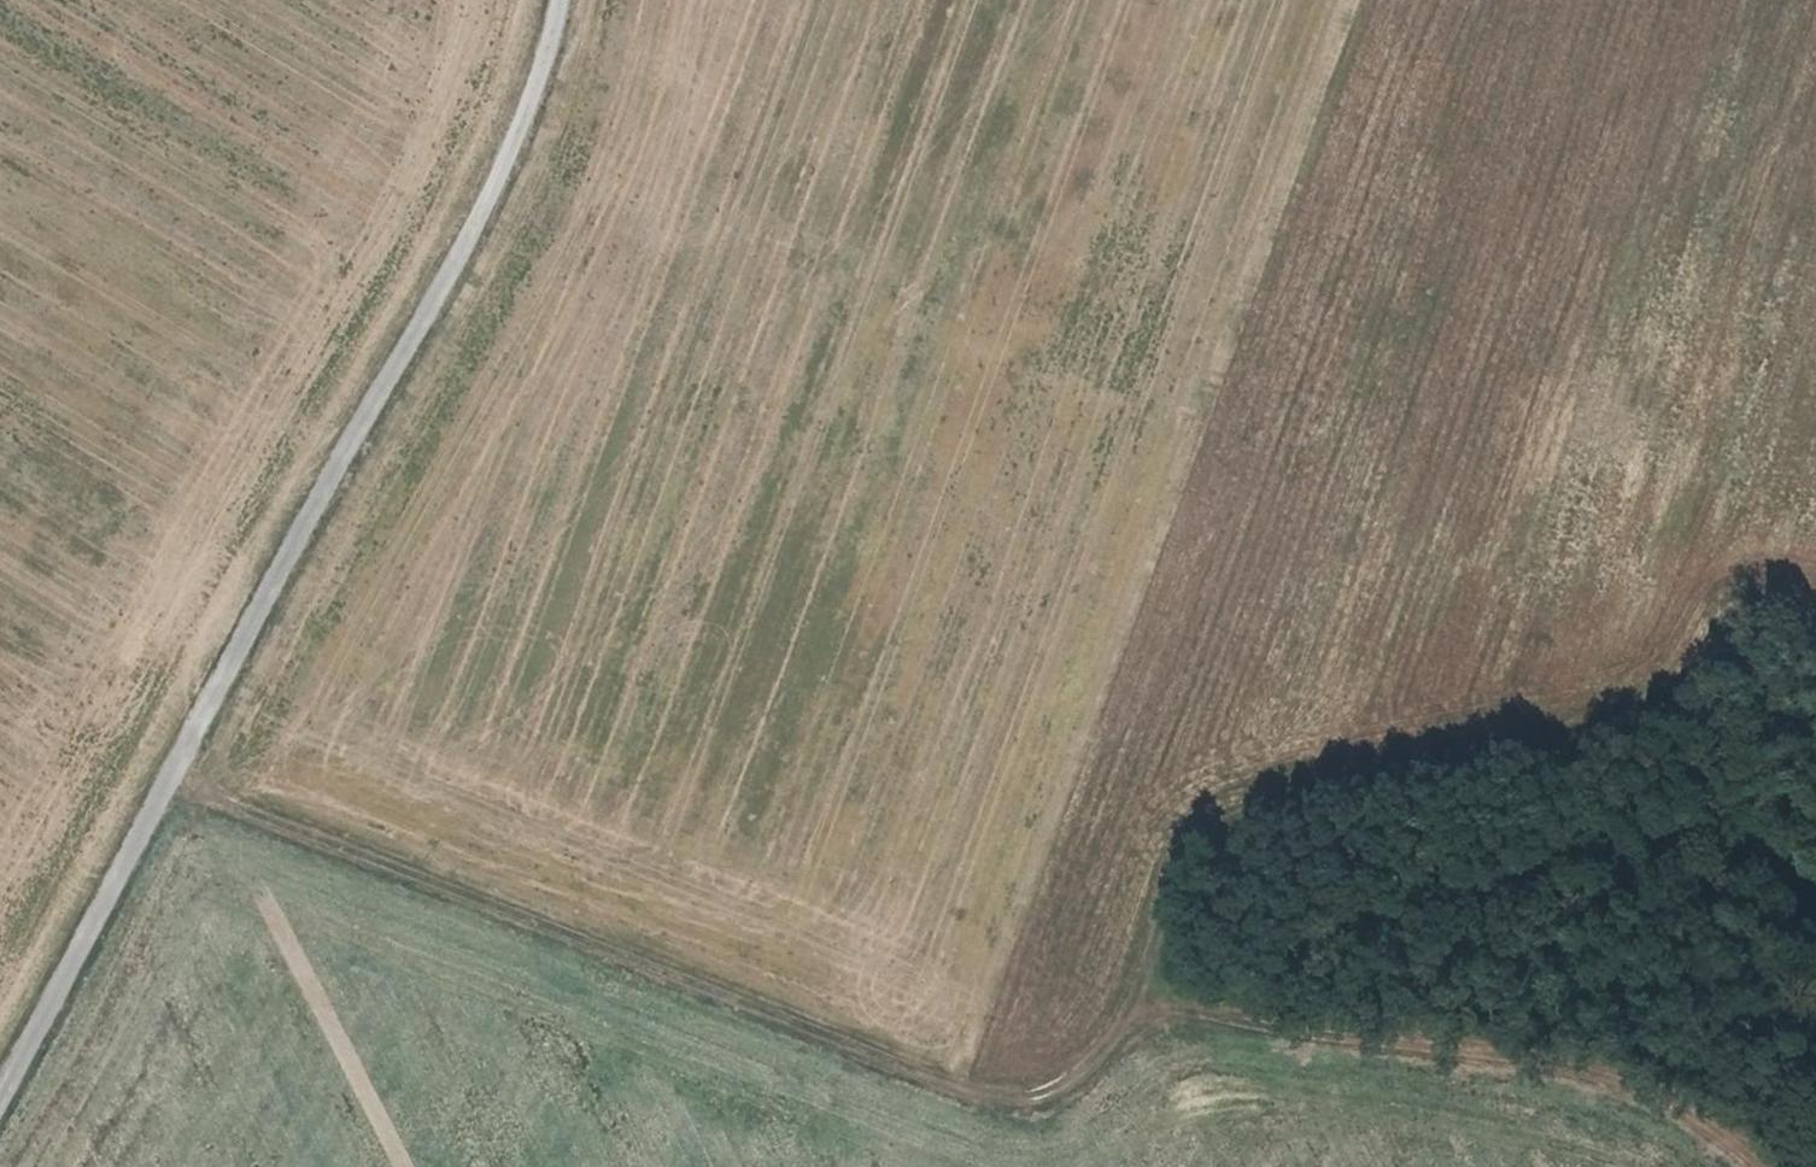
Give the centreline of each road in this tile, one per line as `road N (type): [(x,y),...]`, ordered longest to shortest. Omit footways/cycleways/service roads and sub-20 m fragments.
road 1 (track): [(149,779),(1031,1105),(1146,997),(1276,1031),(1512,1045),(1710,1113),(1763,1166)]
road 2 (track): [(548,0),(538,65),(428,294),(0,1048)]

